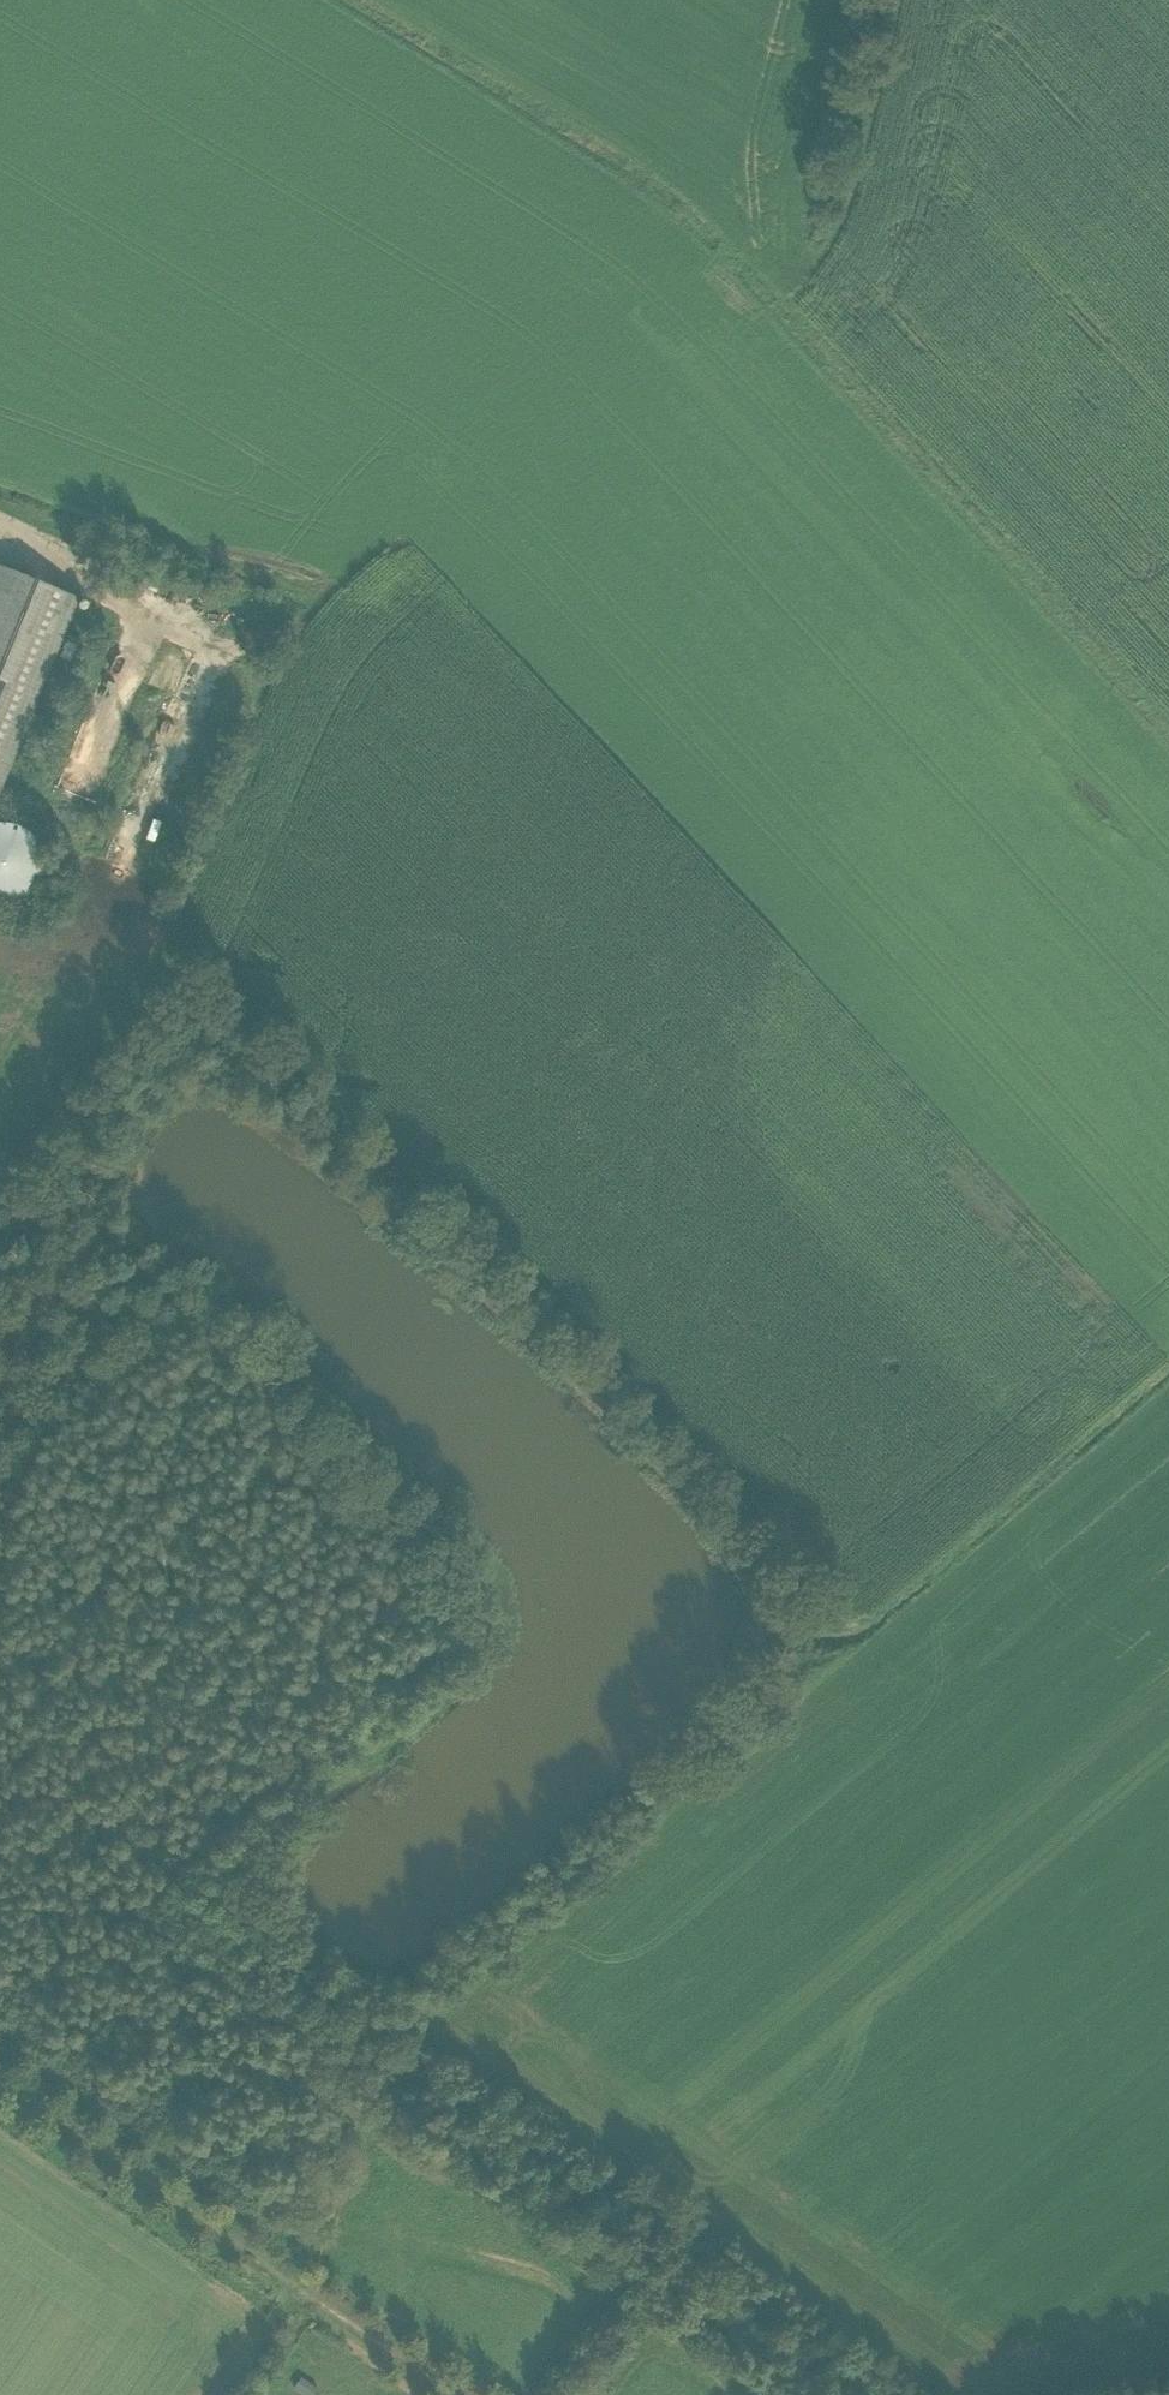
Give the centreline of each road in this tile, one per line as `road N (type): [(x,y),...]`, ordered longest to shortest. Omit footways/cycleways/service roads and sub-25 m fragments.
road 1 (track): [(0,1375),(85,1259)]

